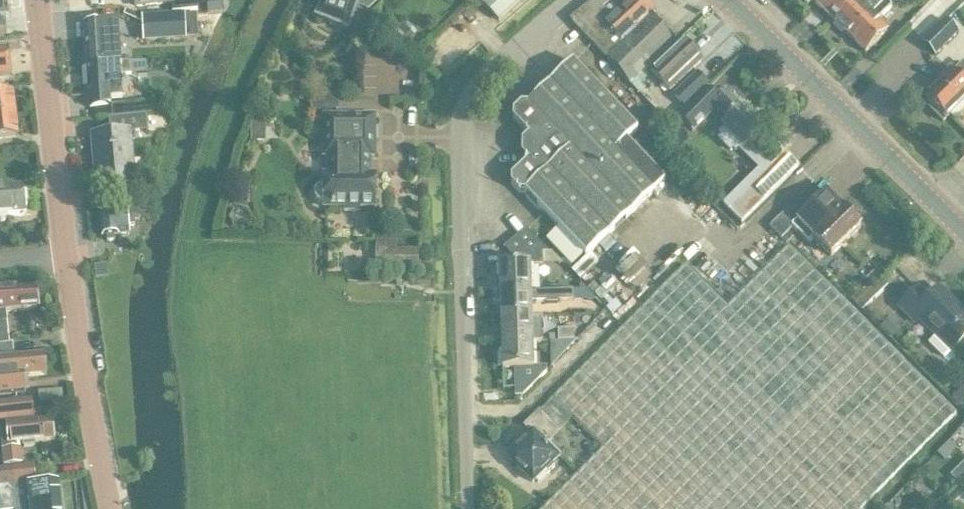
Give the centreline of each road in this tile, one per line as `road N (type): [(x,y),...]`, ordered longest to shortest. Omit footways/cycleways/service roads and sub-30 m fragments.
road 1 (residential): [(470,508),(462,132),(480,88),(579,0)]
road 2 (tertiary): [(109,508),(67,276),(37,0)]
road 3 (tertiary): [(963,235),(729,0)]

